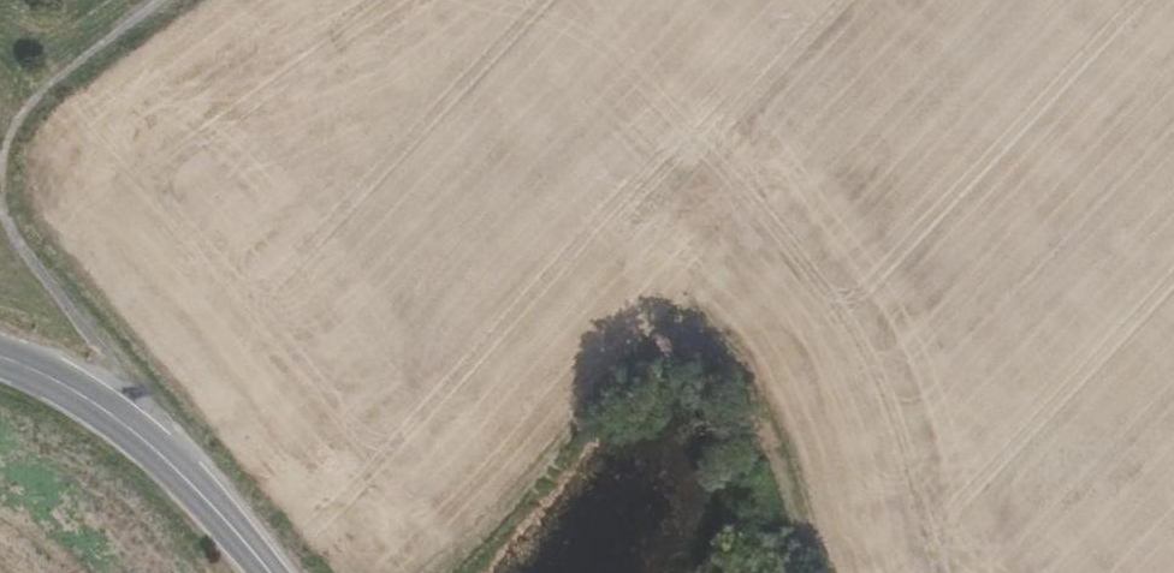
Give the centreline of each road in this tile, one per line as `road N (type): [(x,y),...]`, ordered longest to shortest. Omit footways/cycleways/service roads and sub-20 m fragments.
road 1 (track): [(154,0),(50,91),(16,142),(7,204),(39,283),(173,468)]
road 2 (secondary): [(269,572),(222,513),(122,424),(77,391),(0,356)]

